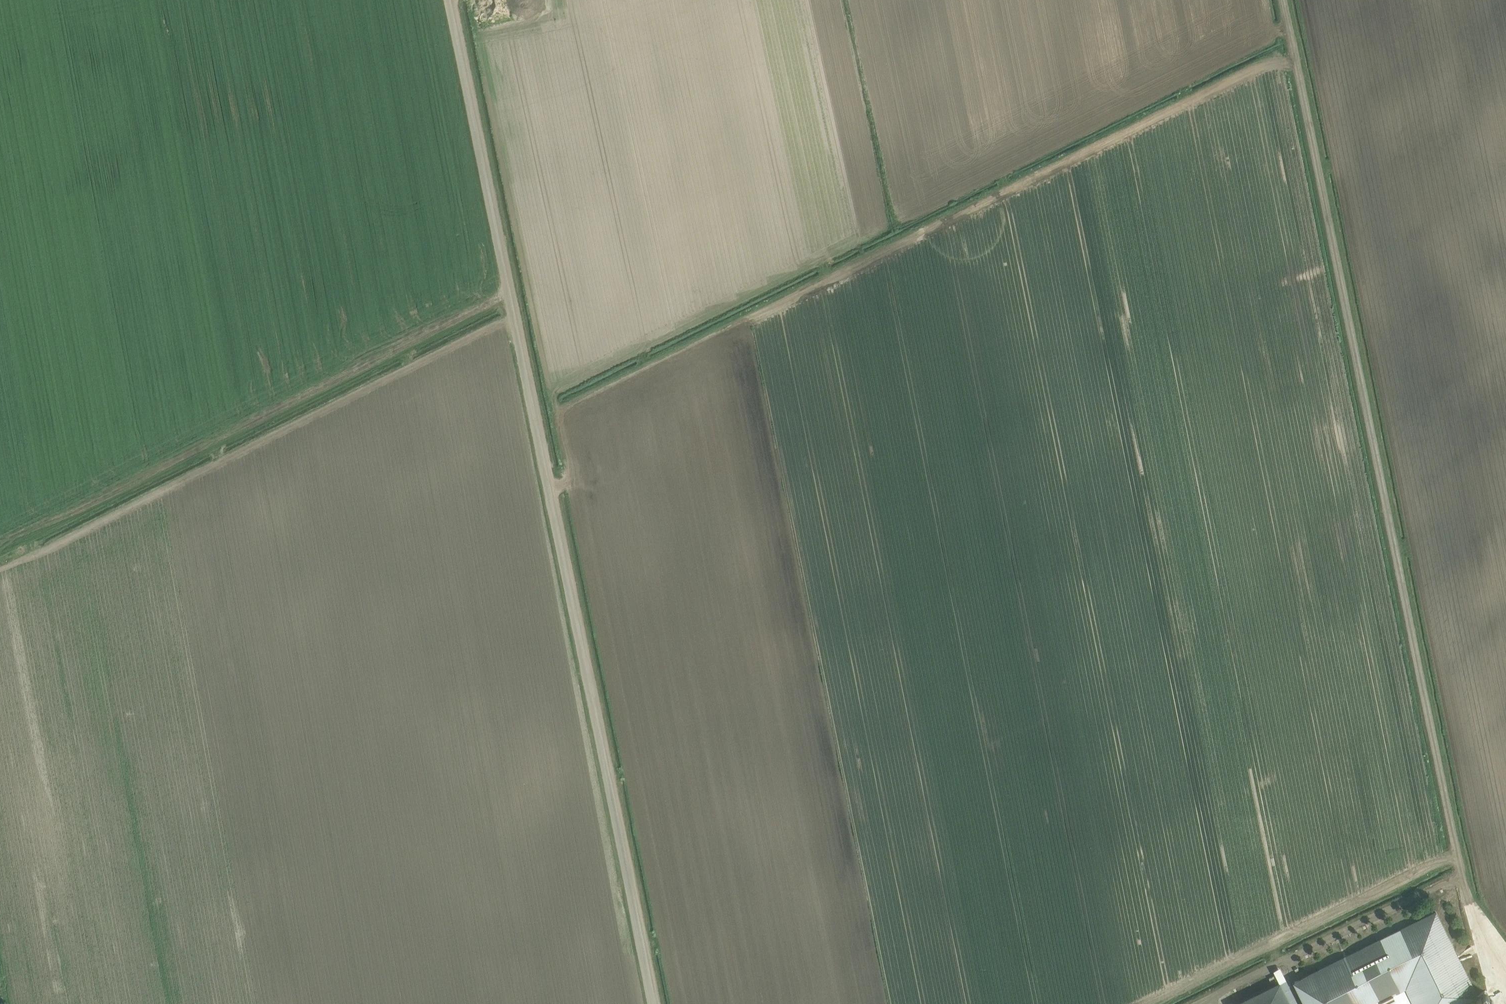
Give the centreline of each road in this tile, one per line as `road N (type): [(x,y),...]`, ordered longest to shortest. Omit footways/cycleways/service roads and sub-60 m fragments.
road 1 (track): [(1494,1003),(1285,0)]
road 2 (track): [(656,1003),(451,0)]

